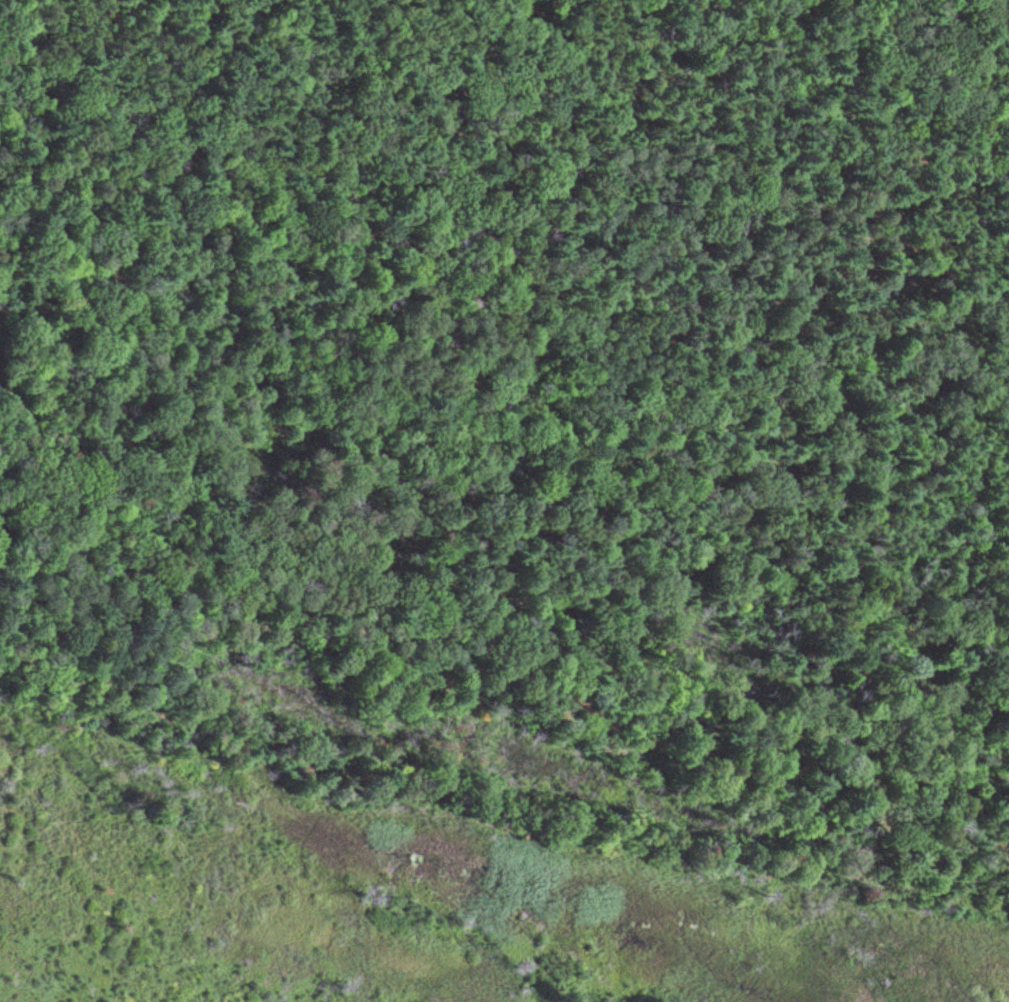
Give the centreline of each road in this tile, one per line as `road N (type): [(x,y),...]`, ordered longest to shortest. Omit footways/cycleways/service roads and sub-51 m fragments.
road 1 (track): [(1008,226),(959,158),(698,16),(688,0)]

